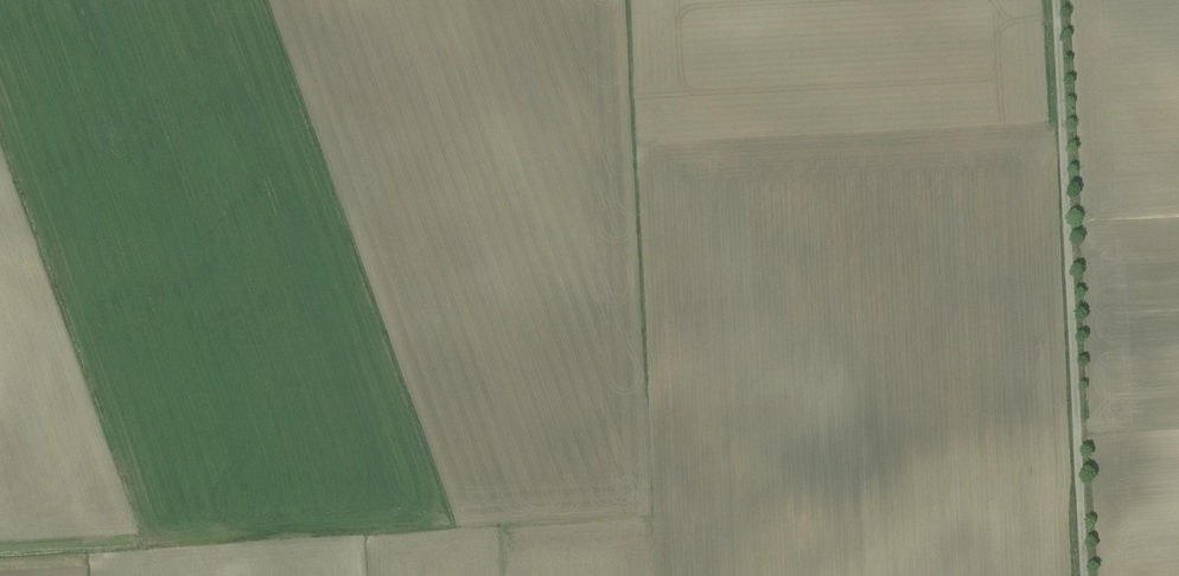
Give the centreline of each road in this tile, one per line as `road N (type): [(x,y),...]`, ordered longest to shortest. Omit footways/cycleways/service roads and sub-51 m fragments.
road 1 (unclassified): [(1083,575),(1056,0)]

